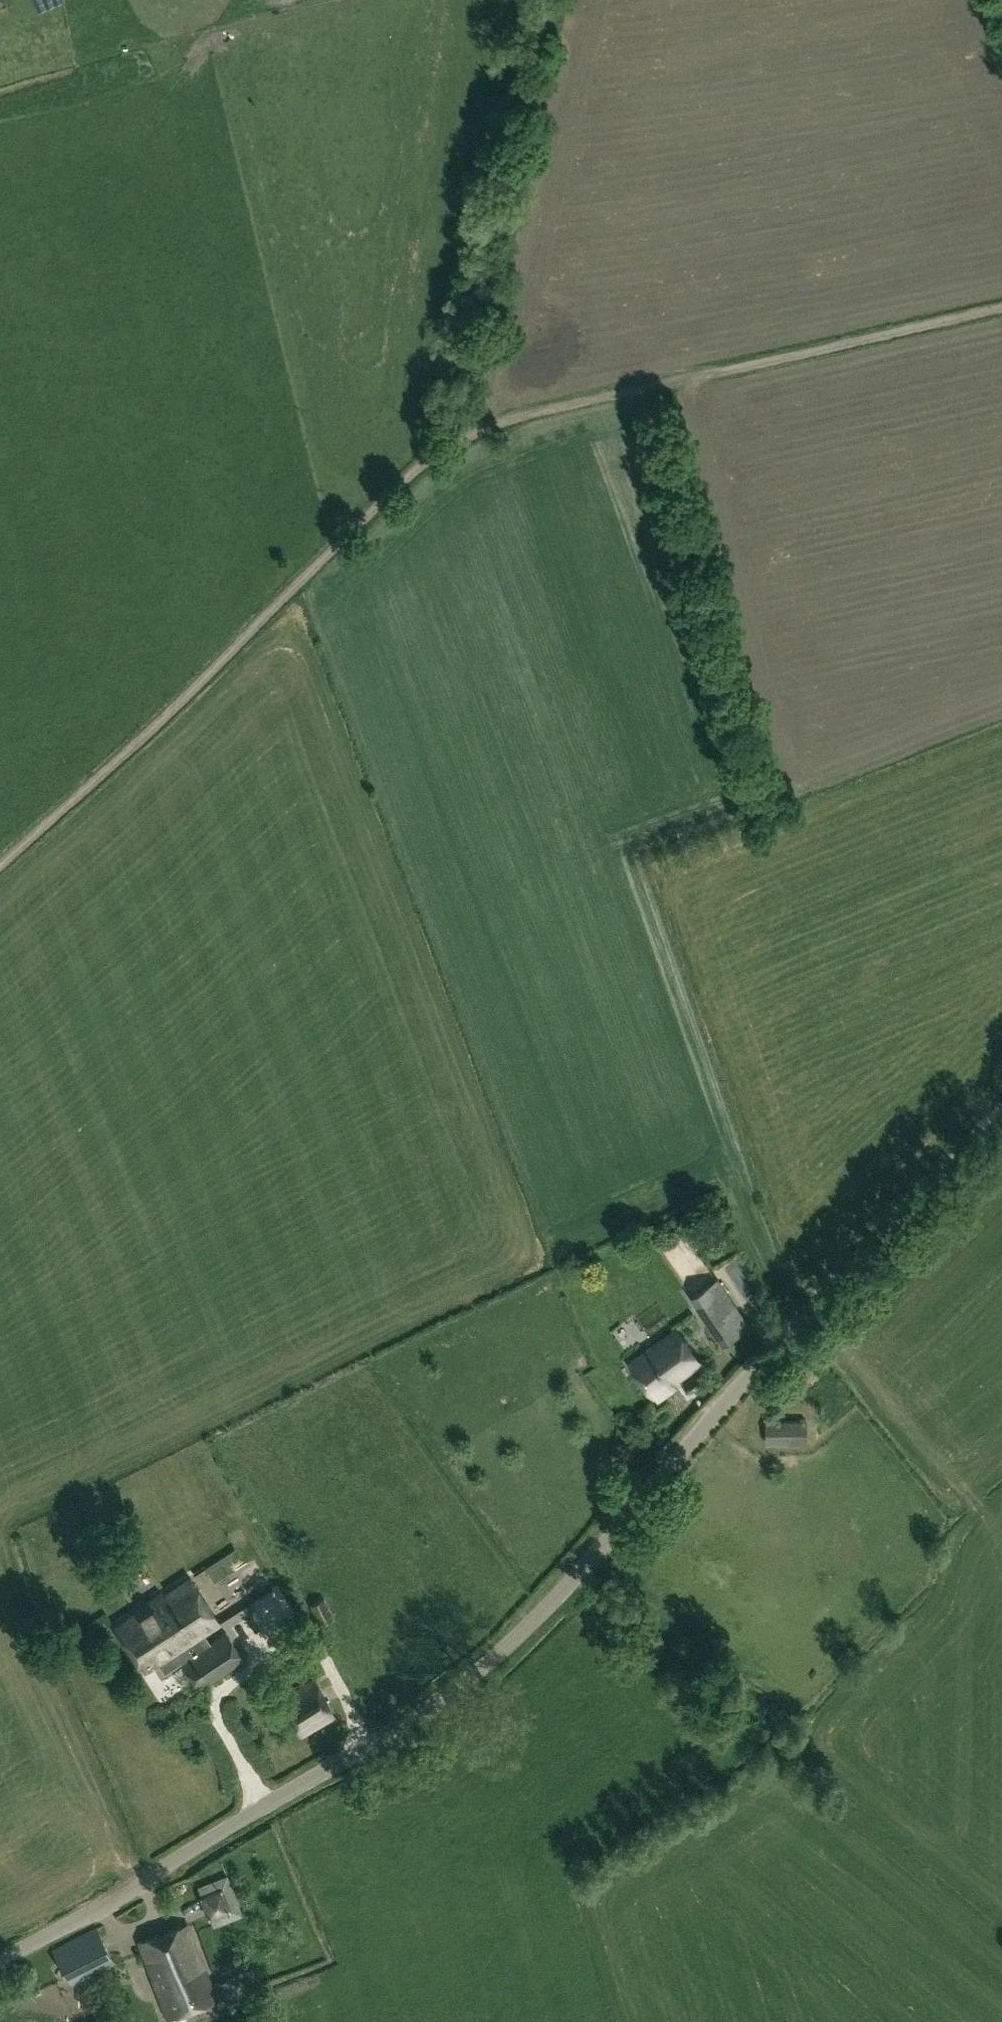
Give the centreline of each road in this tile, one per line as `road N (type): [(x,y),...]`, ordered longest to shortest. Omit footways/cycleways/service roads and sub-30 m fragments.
road 1 (unclassified): [(0,1959),(382,1738),(502,1652),(866,1250),(1001,1114)]
road 2 (track): [(0,857),(422,459),(457,437),(532,411),(1001,307)]

